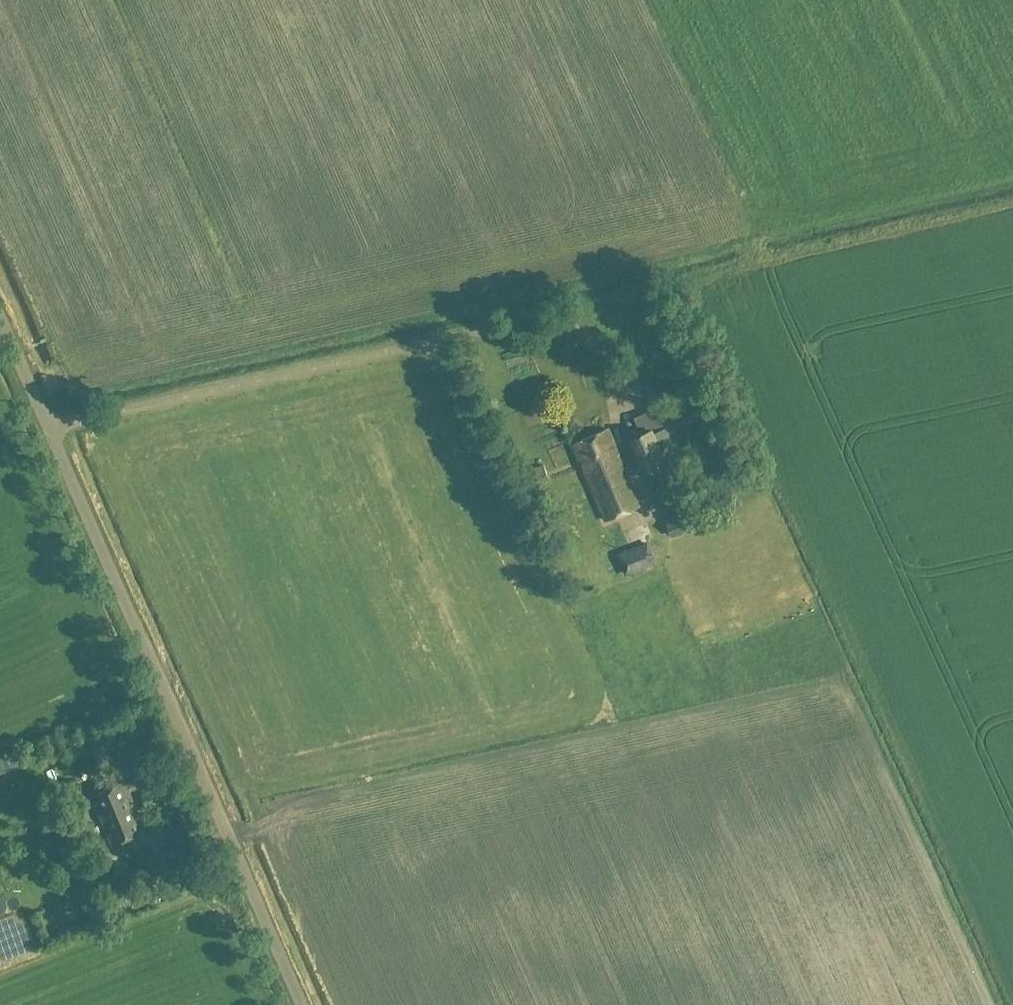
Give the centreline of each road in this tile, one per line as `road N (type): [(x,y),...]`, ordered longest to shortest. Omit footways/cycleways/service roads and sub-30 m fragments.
road 1 (unclassified): [(300,1004),(0,319)]

